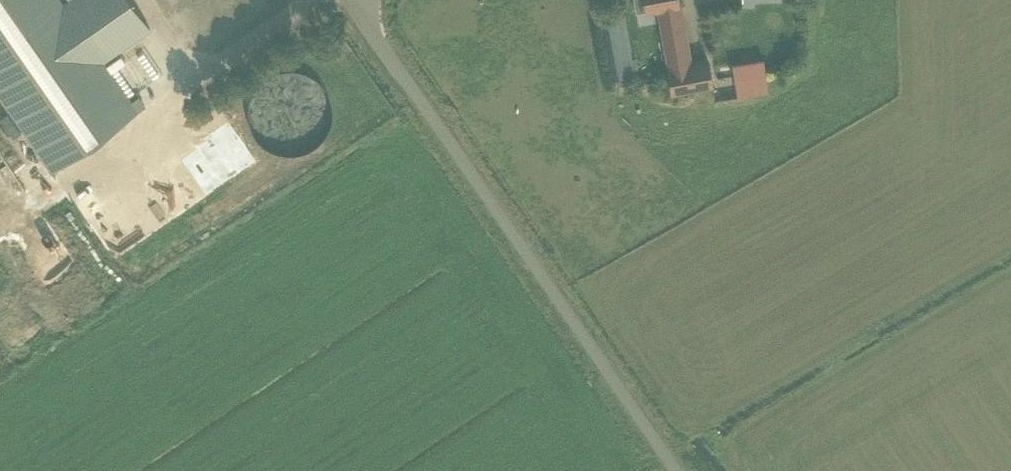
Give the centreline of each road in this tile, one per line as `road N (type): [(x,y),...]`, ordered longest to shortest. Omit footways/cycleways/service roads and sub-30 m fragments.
road 1 (unclassified): [(674,470),(349,1)]

